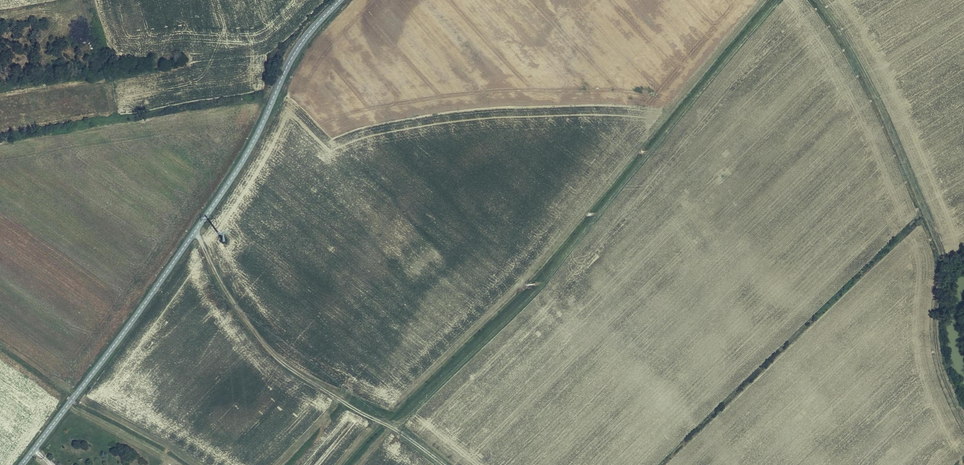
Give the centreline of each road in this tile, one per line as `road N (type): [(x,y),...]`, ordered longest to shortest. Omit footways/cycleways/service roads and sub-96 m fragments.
road 1 (track): [(392,428),(542,283),(777,0)]
road 2 (tertiary): [(340,0),(291,59),(241,164),(21,464)]
road 3 (track): [(820,0),(873,87),(942,252),(937,339),(963,416)]
road 4 (track): [(443,464),(267,349),(195,232)]

